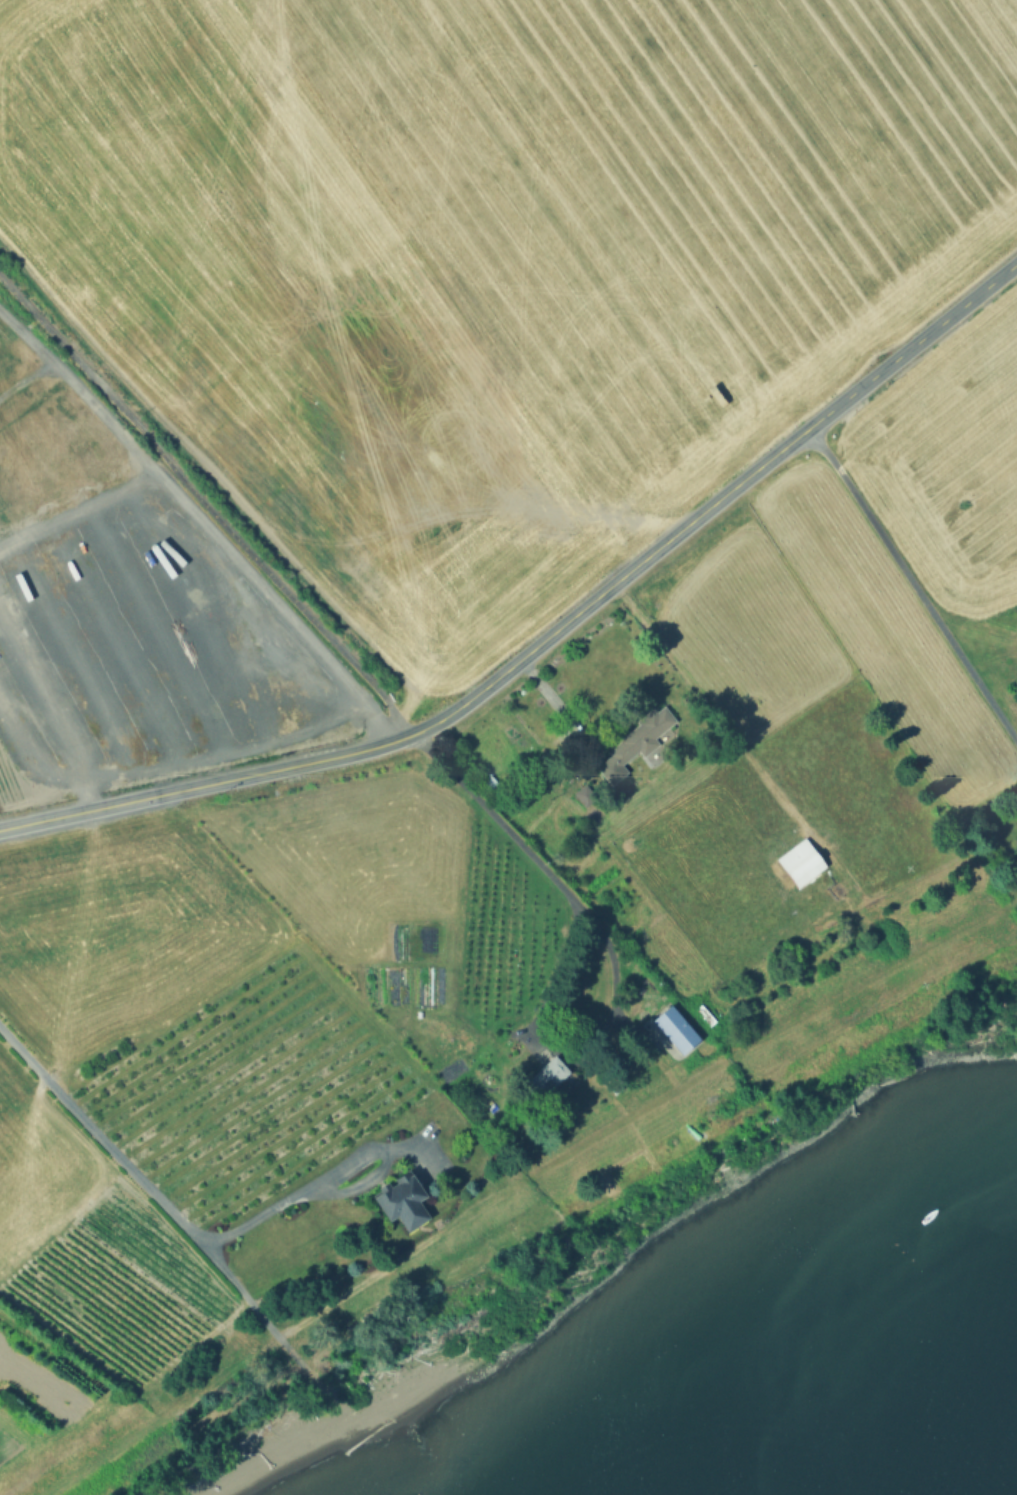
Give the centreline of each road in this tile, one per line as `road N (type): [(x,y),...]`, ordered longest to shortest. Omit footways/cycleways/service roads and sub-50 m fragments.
road 1 (tertiary): [(466,705),(1016,265)]
road 2 (tertiary): [(0,832),(299,767)]

